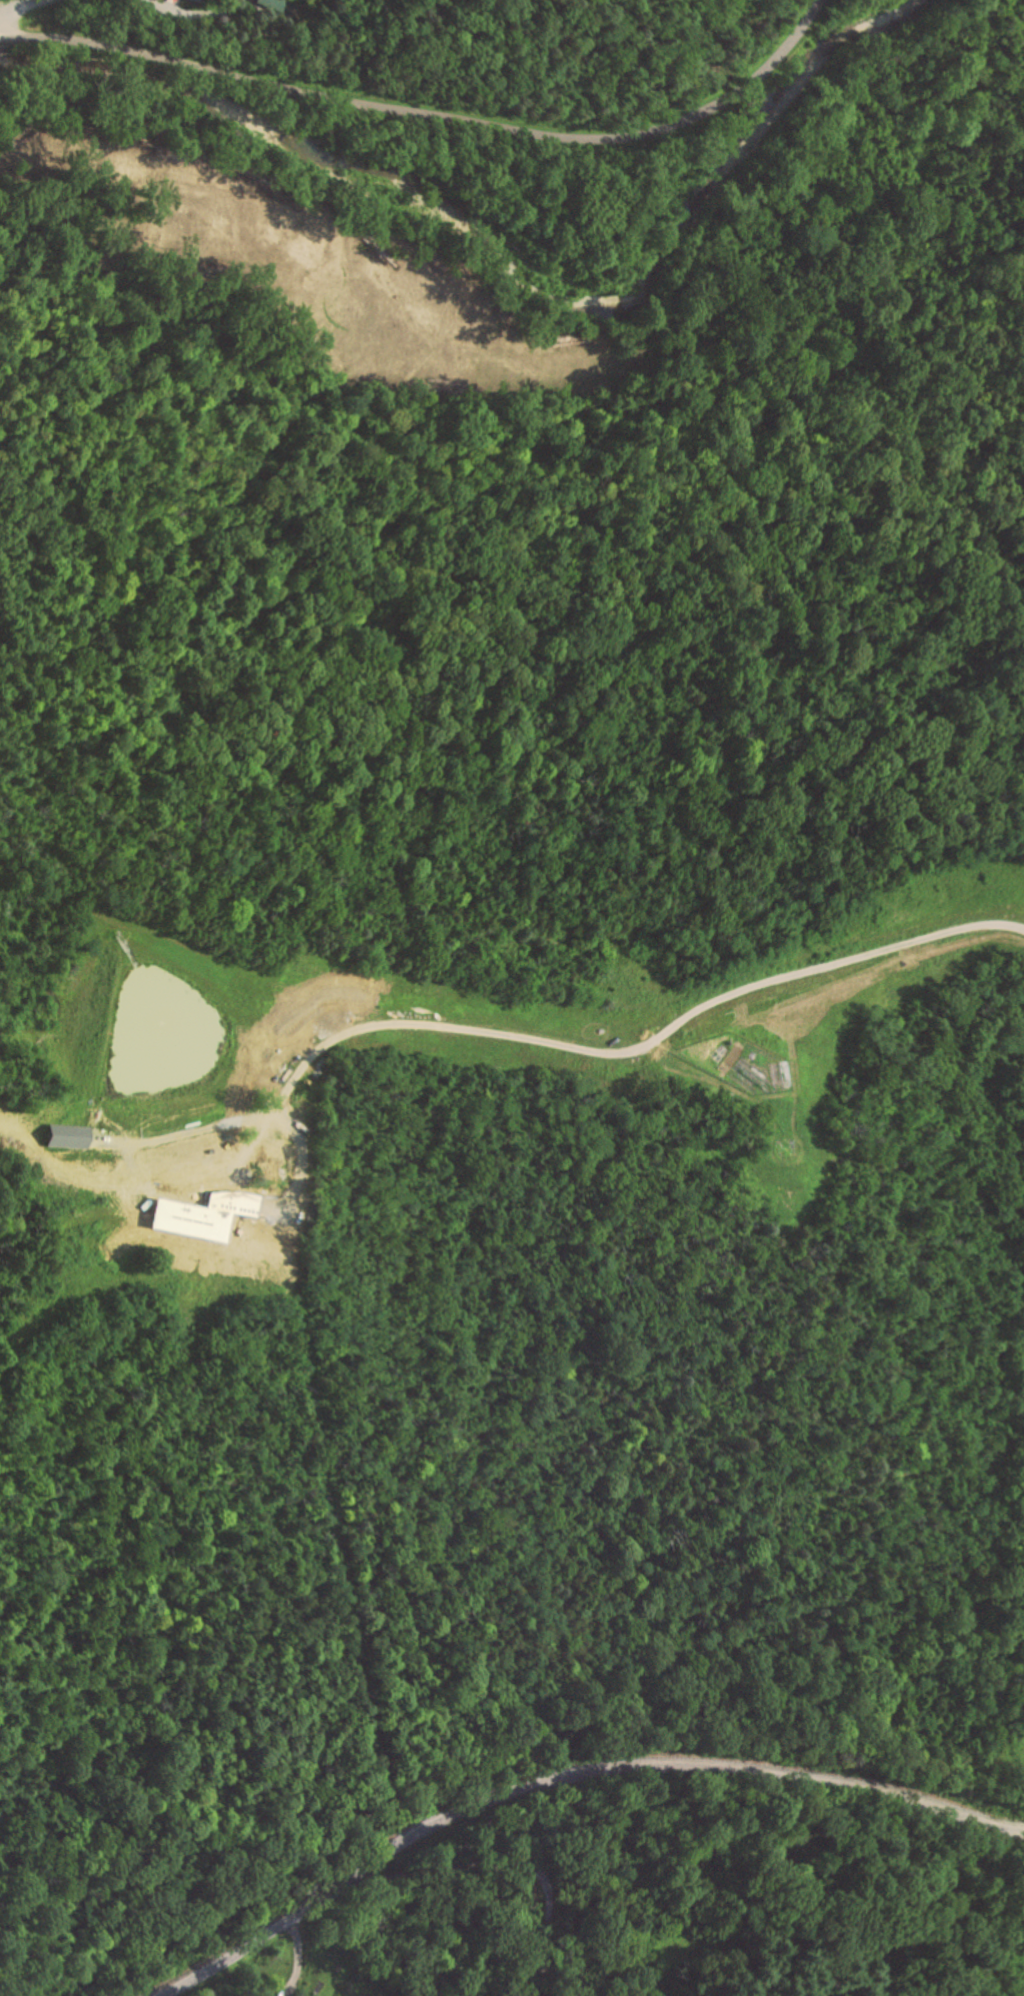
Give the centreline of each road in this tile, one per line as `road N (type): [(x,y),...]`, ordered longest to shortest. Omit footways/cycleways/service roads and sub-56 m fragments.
road 1 (residential): [(161,1995),(447,1817),(598,1772),(722,1766),(896,1794),(1023,1833)]
road 2 (residential): [(0,39),(89,43),(331,98),(603,141),(658,132),(718,107),(765,72),(822,0)]

